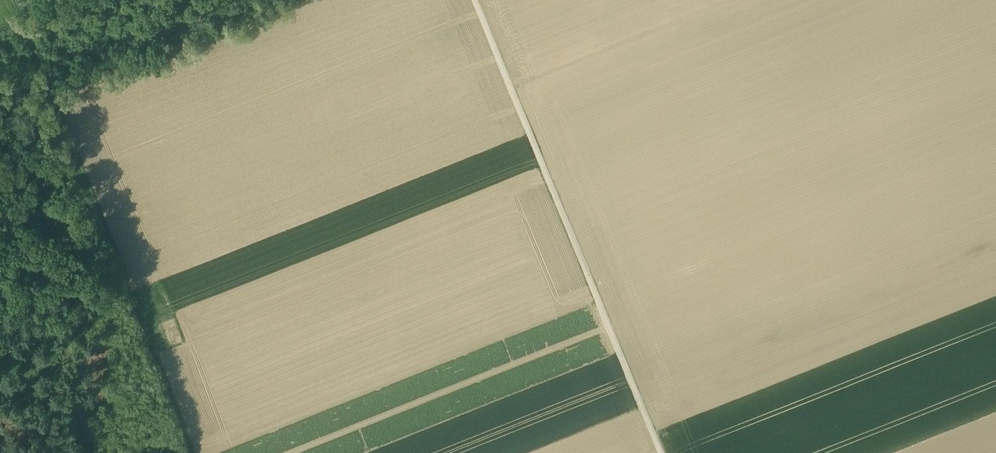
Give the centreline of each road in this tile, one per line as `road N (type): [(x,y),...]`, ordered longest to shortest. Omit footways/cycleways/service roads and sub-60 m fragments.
road 1 (track): [(661,452),(475,0)]
road 2 (track): [(18,0),(192,452)]

